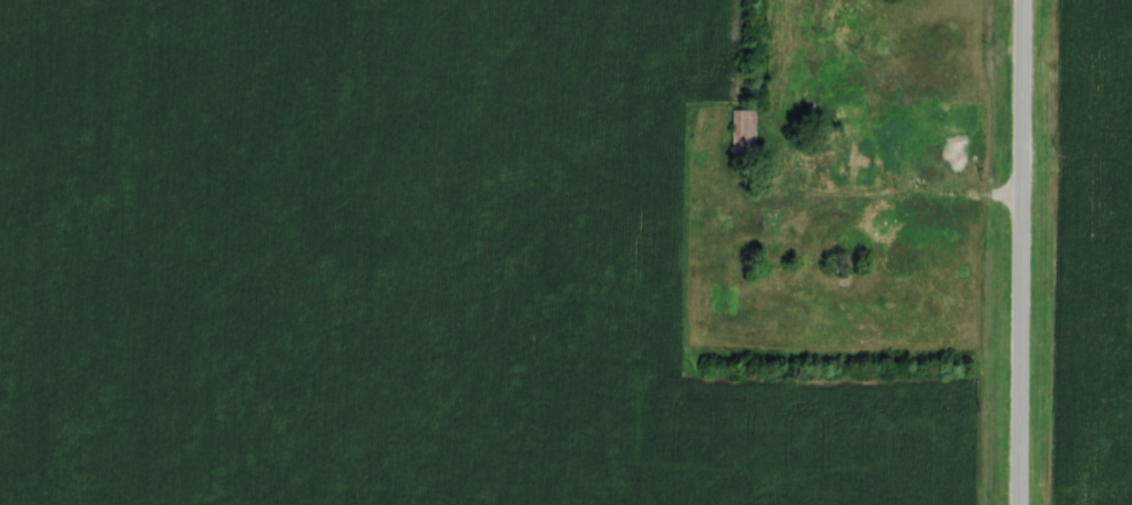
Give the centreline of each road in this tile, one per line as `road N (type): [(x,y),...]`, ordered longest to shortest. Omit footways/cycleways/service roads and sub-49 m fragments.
road 1 (tertiary): [(1014,504),(1019,0)]

